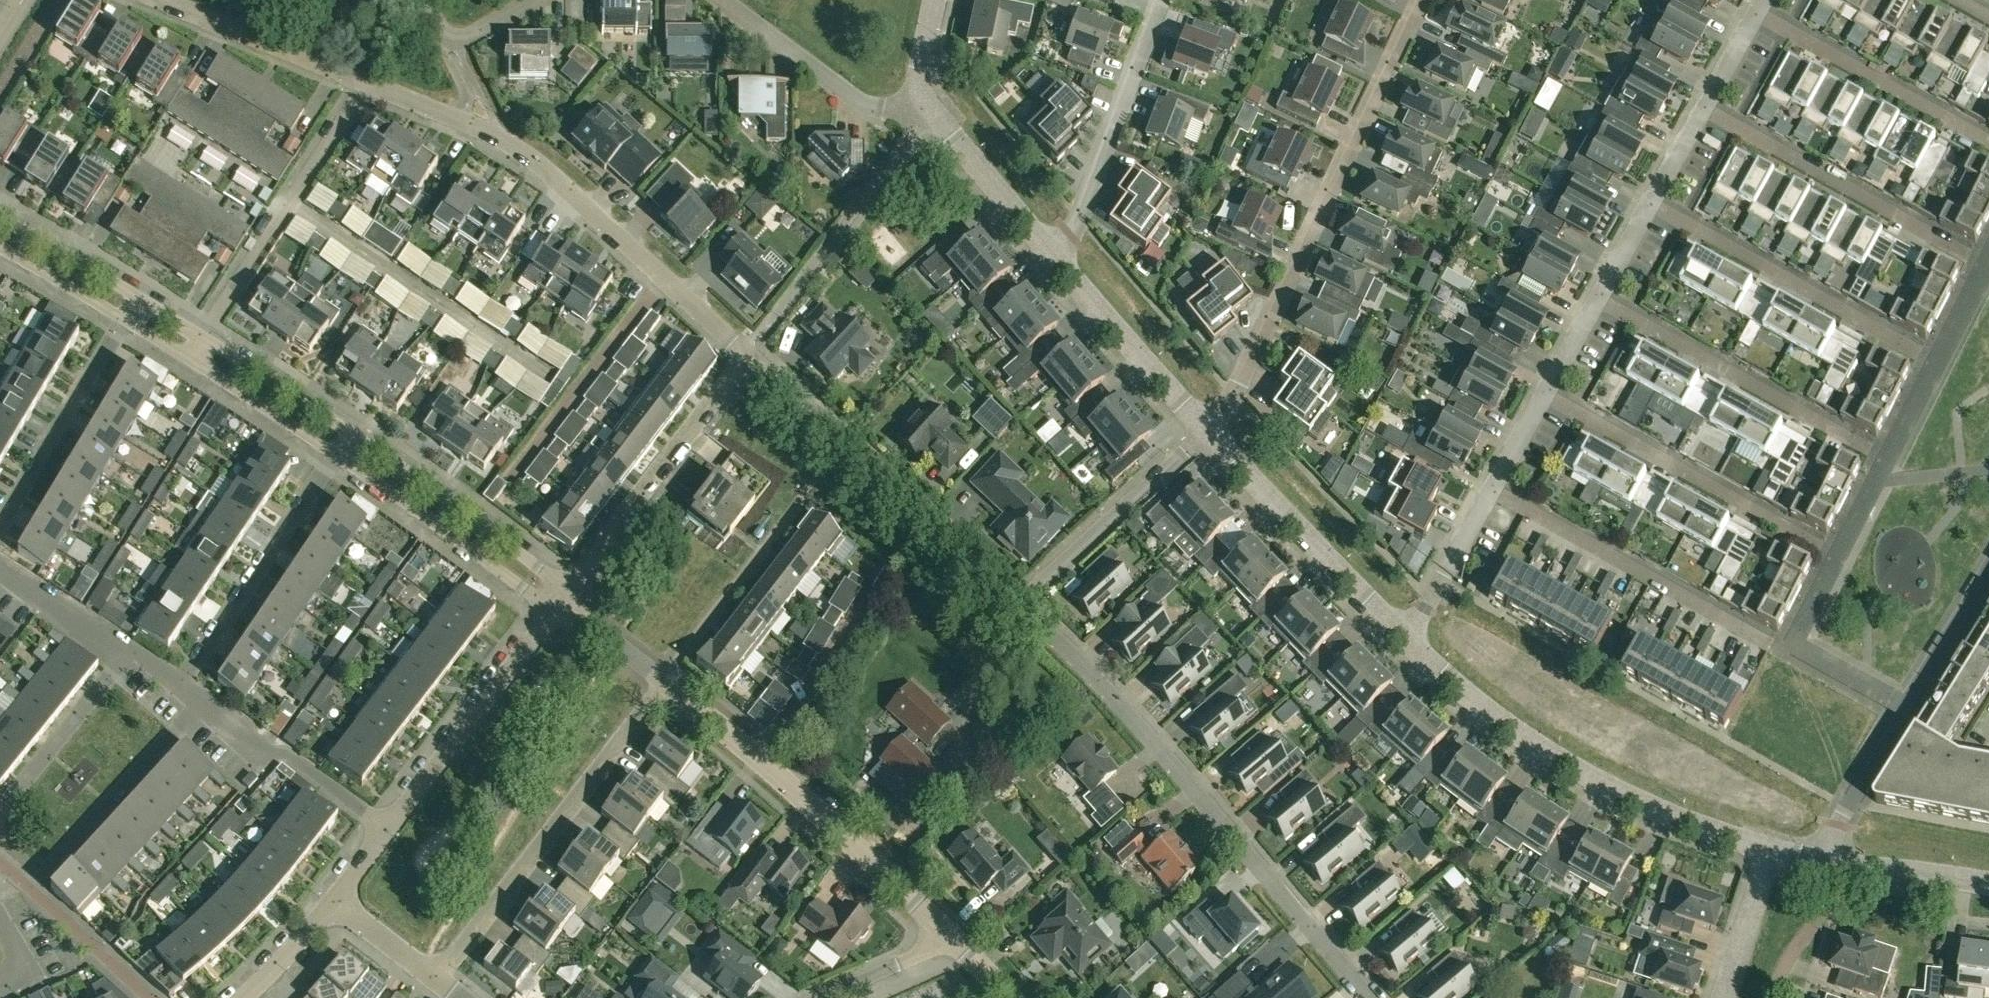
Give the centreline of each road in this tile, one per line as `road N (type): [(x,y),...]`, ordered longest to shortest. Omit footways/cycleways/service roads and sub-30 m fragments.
road 1 (unclassified): [(560,587),(749,355),(560,182),(488,130)]
road 2 (residential): [(1367,997),(1017,604)]
road 3 (residential): [(1207,432),(1236,392),(1419,0)]
road 4 (residential): [(1773,851),(1686,824),(1602,785),(1468,698),(1408,640)]
road 5 (unclassified): [(954,941),(667,678)]
road 6 (residential): [(437,984),(667,678)]
road 7 (residential): [(1017,604),(764,373)]
road 8 (residential): [(1492,492),(1771,644),(1792,647)]
road 9 (unclassified): [(1837,558),(1545,396)]
road 10 (unclassified): [(1888,459),(1595,301)]
road 11 (unclassified): [(1935,365),(1649,208)]
road 12 (unclassified): [(1983,269),(1701,114)]
road 13 (unclassified): [(210,339),(369,84)]
road 14 (unclassified): [(0,834),(47,875),(201,704)]
road 15 (residential): [(1408,640),(1207,432)]
road 16 (residential): [(342,457),(178,689)]
road 17 (residential): [(1047,253),(1080,212),(1160,0)]
road 18 (residential): [(389,831),(546,605)]
road 19 (unclassified): [(1988,142),(1756,16)]
road 20 (residential): [(124,319),(342,457)]
road 21 (residential): [(1017,604),(1207,432)]
road 22 (residential): [(560,587),(358,434)]
road 23 (residential): [(342,457),(546,605)]
road 24 (residential): [(124,319),(0,526)]
road 25 (residential): [(1207,432),(1047,253)]
road 26 (residential): [(925,110),(861,103),(721,0)]
road 27 (unclassified): [(389,831),(201,704)]
road 28 (residential): [(667,678),(801,496)]
road 29 (residential): [(369,84),(164,0)]
road 30 (unclassified): [(0,805),(124,652)]
road 31 (residential): [(1047,253),(925,110)]
road 32 (residential): [(1821,861),(1907,707)]
road 33 (residential): [(358,434),(210,339)]
road 34 (residential): [(1408,640),(1492,492)]
road 35 (residential): [(1988,883),(1821,861)]
road 36 (residential): [(137,297),(0,217)]
road 37 (residential): [(1907,707),(1988,573)]
road 38 (residential): [(1773,851),(1726,997)]
road 39 (unclassified): [(124,652),(0,569)]
road 40 (residential): [(0,245),(124,319)]
road 41 (residential): [(954,941),(823,997)]
road 42 (unclassified): [(667,678),(560,587)]
road 43 (residential): [(531,0),(450,42),(429,0)]
road 44 (residential): [(437,984),(333,905)]
road 45 (residential): [(241,997),(333,905)]
road 46 (residential): [(1792,647),(1907,707)]
road 47 (residential): [(488,130),(369,84)]

